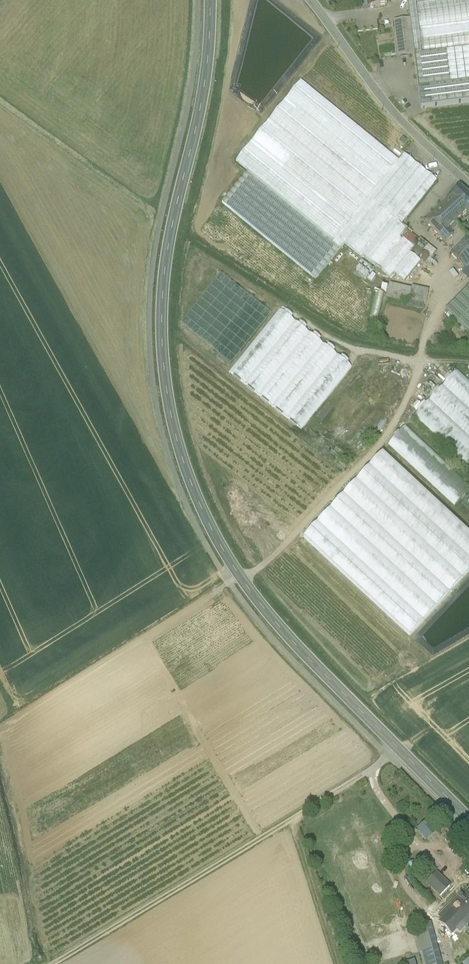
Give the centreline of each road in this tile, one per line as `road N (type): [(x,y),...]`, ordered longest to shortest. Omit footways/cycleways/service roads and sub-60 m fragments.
road 1 (tertiary): [(210,0),(203,94),(163,279),(167,368),(185,464),(223,552),(253,595),(468,821)]
road 2 (track): [(48,963),(369,773)]
road 3 (tertiary): [(468,186),(397,121),(308,0)]
road 4 (track): [(338,963),(292,817)]

